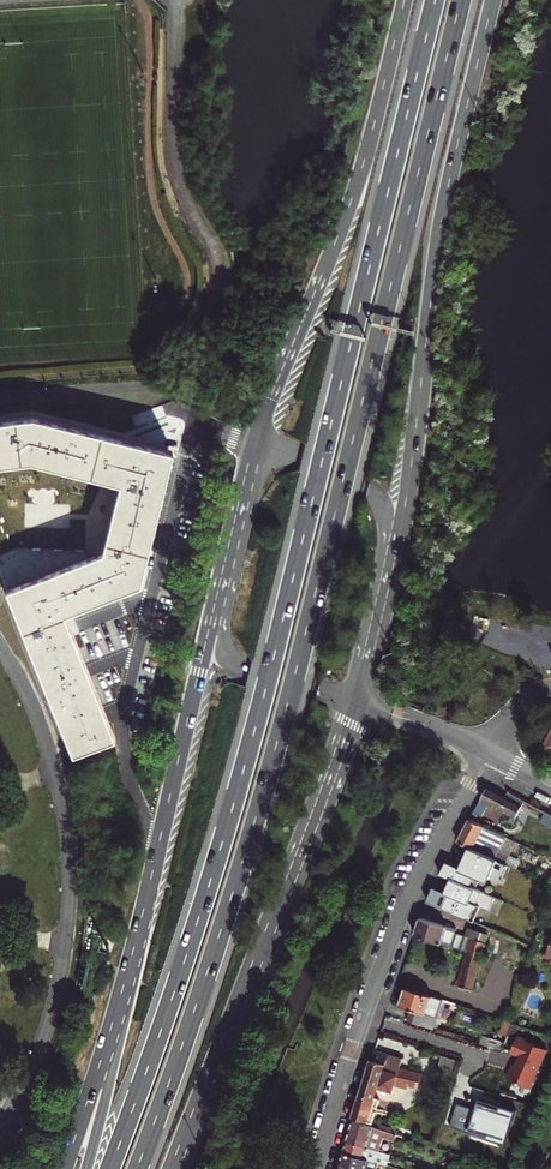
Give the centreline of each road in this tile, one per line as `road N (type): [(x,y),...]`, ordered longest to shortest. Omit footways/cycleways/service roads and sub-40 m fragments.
road 1 (trunk): [(436,0),(242,767),(197,924),(110,1168)]
road 2 (trunk): [(138,1168),(215,953),(291,695),(461,0)]
road 3 (secondary): [(394,543),(443,213),(493,0)]
road 4 (secondary): [(174,1168),(357,702)]
road 5 (secondary): [(405,0),(354,193),(256,439)]
road 6 (residential): [(490,754),(404,904),(315,1168)]
road 7 (secondary): [(211,618),(130,969)]
road 8 (secondary): [(130,969),(65,1168)]
road 9 (trunk): [(130,969),(86,1168)]
road 10 (secondary): [(394,543),(376,493),(256,439)]
road 11 (secondary): [(256,439),(211,618)]
road 12 (secondary): [(211,618),(236,665),(357,702)]
road 13 (secondary): [(357,702),(394,543)]
road 14 (residential): [(357,702),(490,754)]

